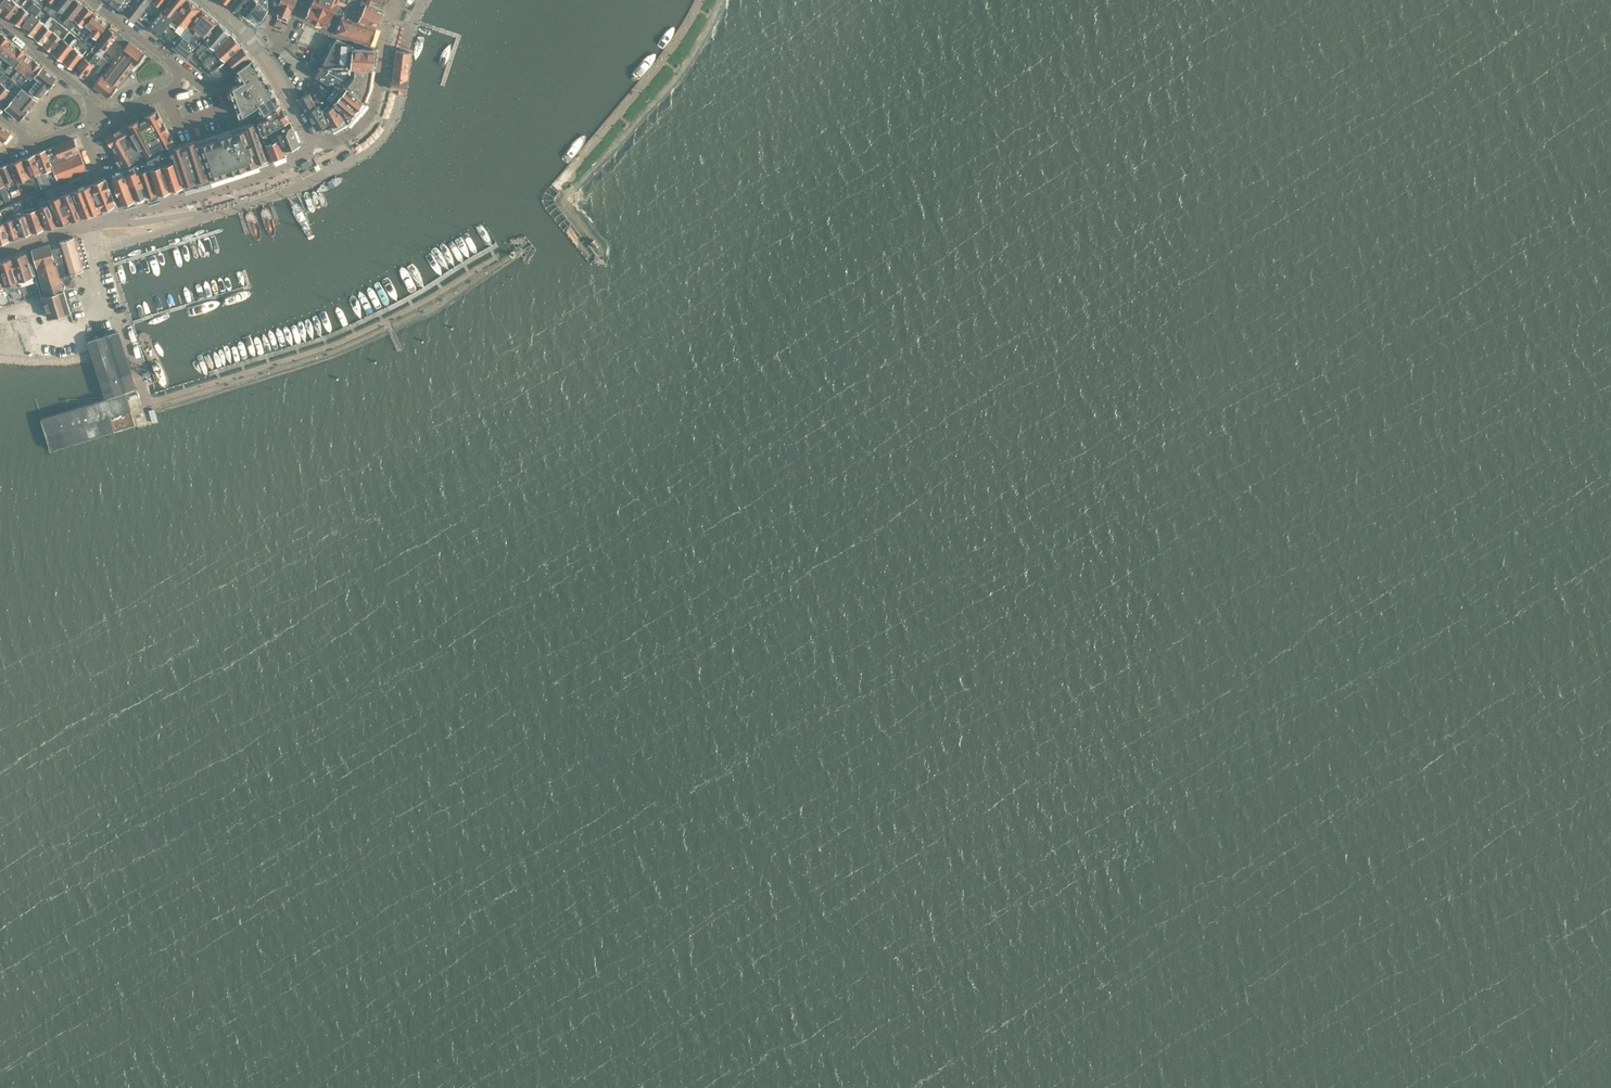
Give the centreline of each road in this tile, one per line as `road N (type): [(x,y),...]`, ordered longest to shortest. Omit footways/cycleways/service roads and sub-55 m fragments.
road 1 (residential): [(303,122),(258,46),(211,0)]
road 2 (residential): [(95,116),(81,87),(0,16)]

